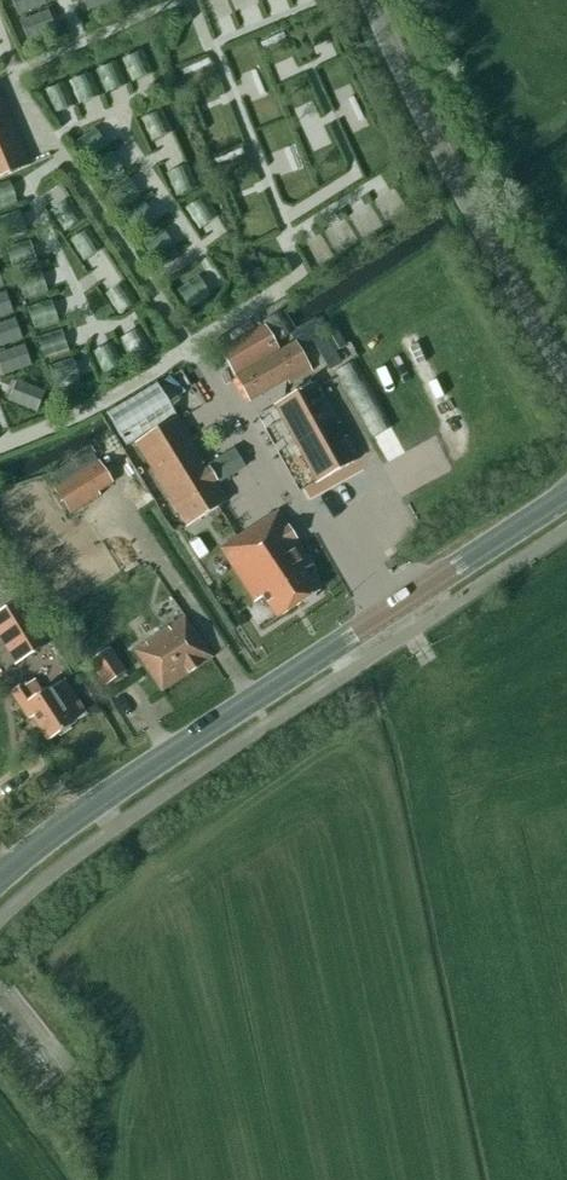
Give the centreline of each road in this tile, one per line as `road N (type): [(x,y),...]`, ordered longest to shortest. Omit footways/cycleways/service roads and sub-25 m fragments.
road 1 (tertiary): [(0,878),(64,826),(566,497)]
road 2 (unclassified): [(566,375),(464,202),(371,0)]

